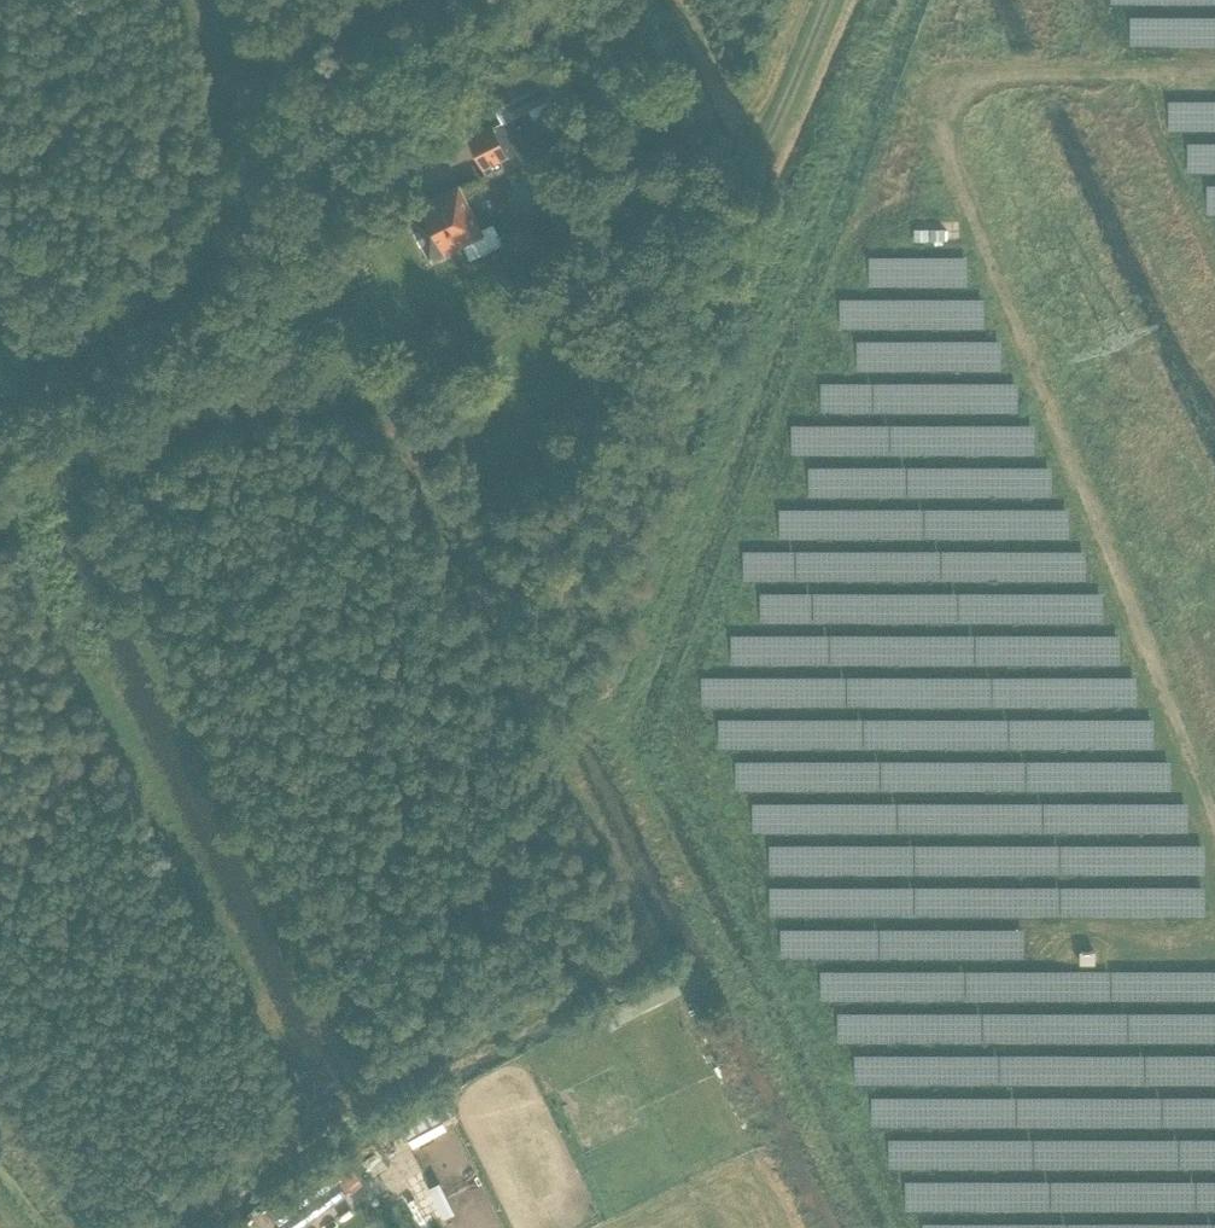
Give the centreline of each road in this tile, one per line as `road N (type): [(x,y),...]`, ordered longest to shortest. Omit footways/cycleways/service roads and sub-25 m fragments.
road 1 (track): [(824,0),(772,138),(507,337),(446,367),(241,312),(0,439)]

